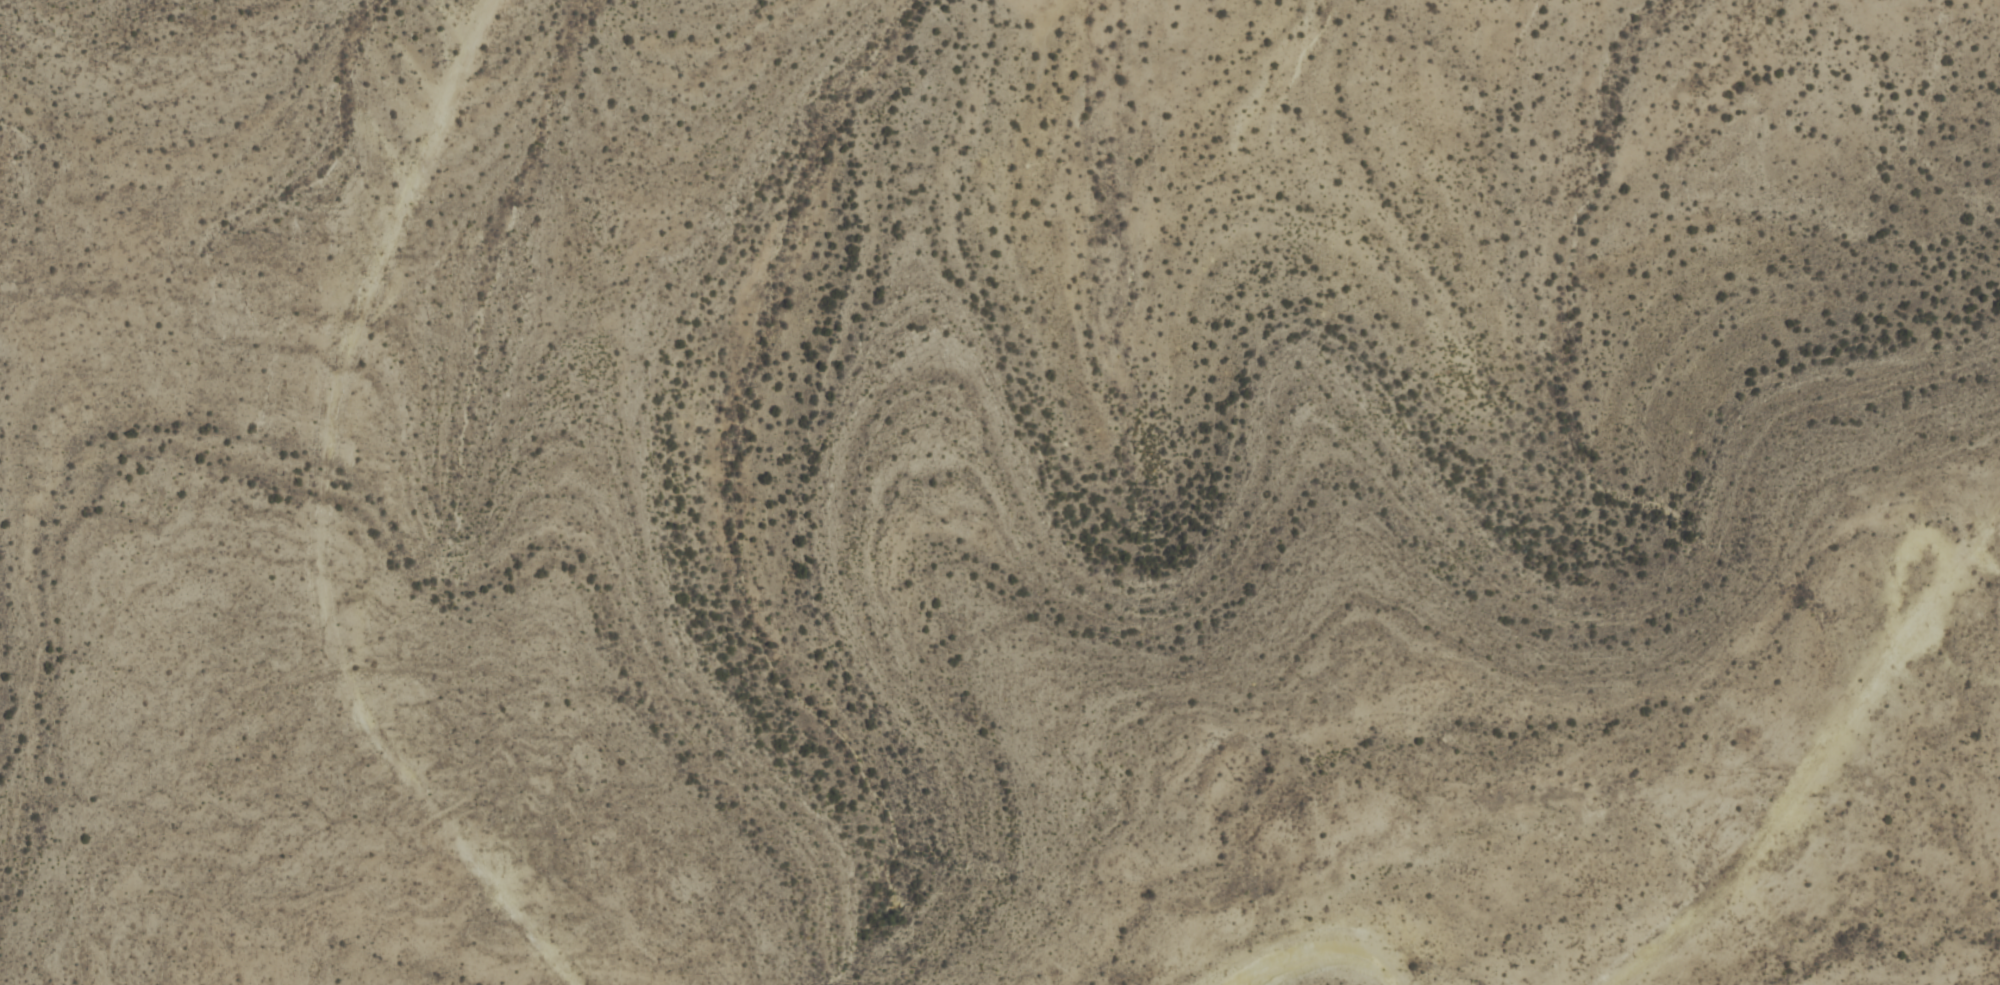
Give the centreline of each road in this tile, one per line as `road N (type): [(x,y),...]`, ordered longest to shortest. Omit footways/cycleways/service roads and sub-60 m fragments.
road 1 (track): [(579,984),(370,733),(332,617),(321,550),(349,353),(374,276),(496,0)]
road 2 (residential): [(1812,780),(1999,507)]
road 3 (track): [(1242,984),(1318,955),(1357,951),(1384,961),(1402,984)]

